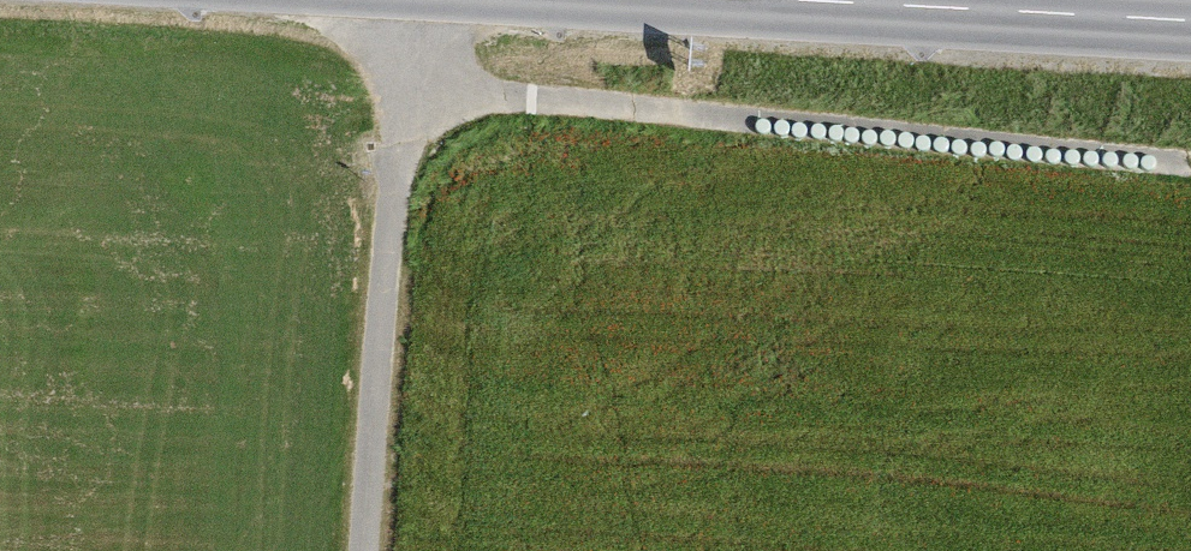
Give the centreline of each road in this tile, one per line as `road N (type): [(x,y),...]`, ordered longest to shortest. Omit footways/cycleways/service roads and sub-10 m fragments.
road 1 (track): [(407,86),(1190,163)]
road 2 (track): [(368,550),(414,0)]
road 3 (tertiary): [(1190,13),(894,0)]

